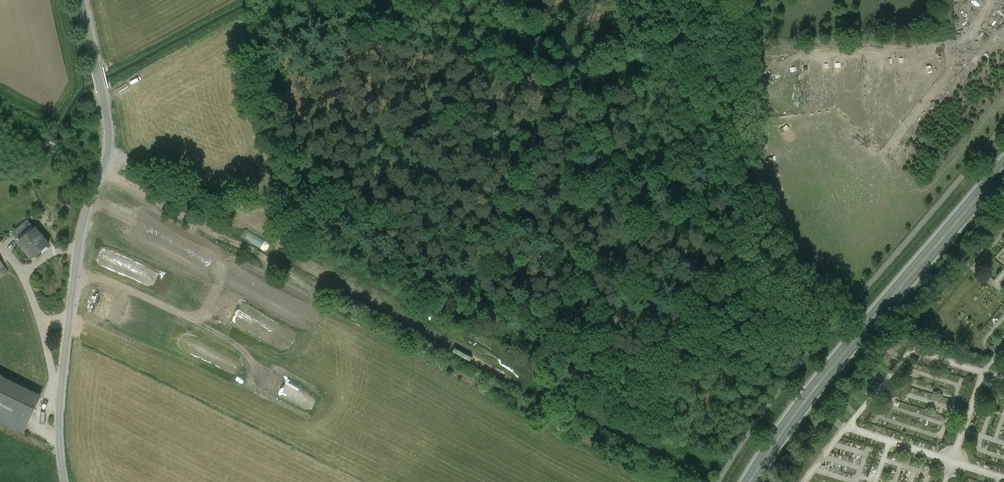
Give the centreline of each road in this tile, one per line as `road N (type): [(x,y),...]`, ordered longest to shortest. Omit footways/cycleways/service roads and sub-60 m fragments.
road 1 (unclassified): [(66,481),(60,395),(79,248),(89,193),(110,144),(81,0)]
road 2 (secondary): [(751,481),(813,390),(1003,164)]

